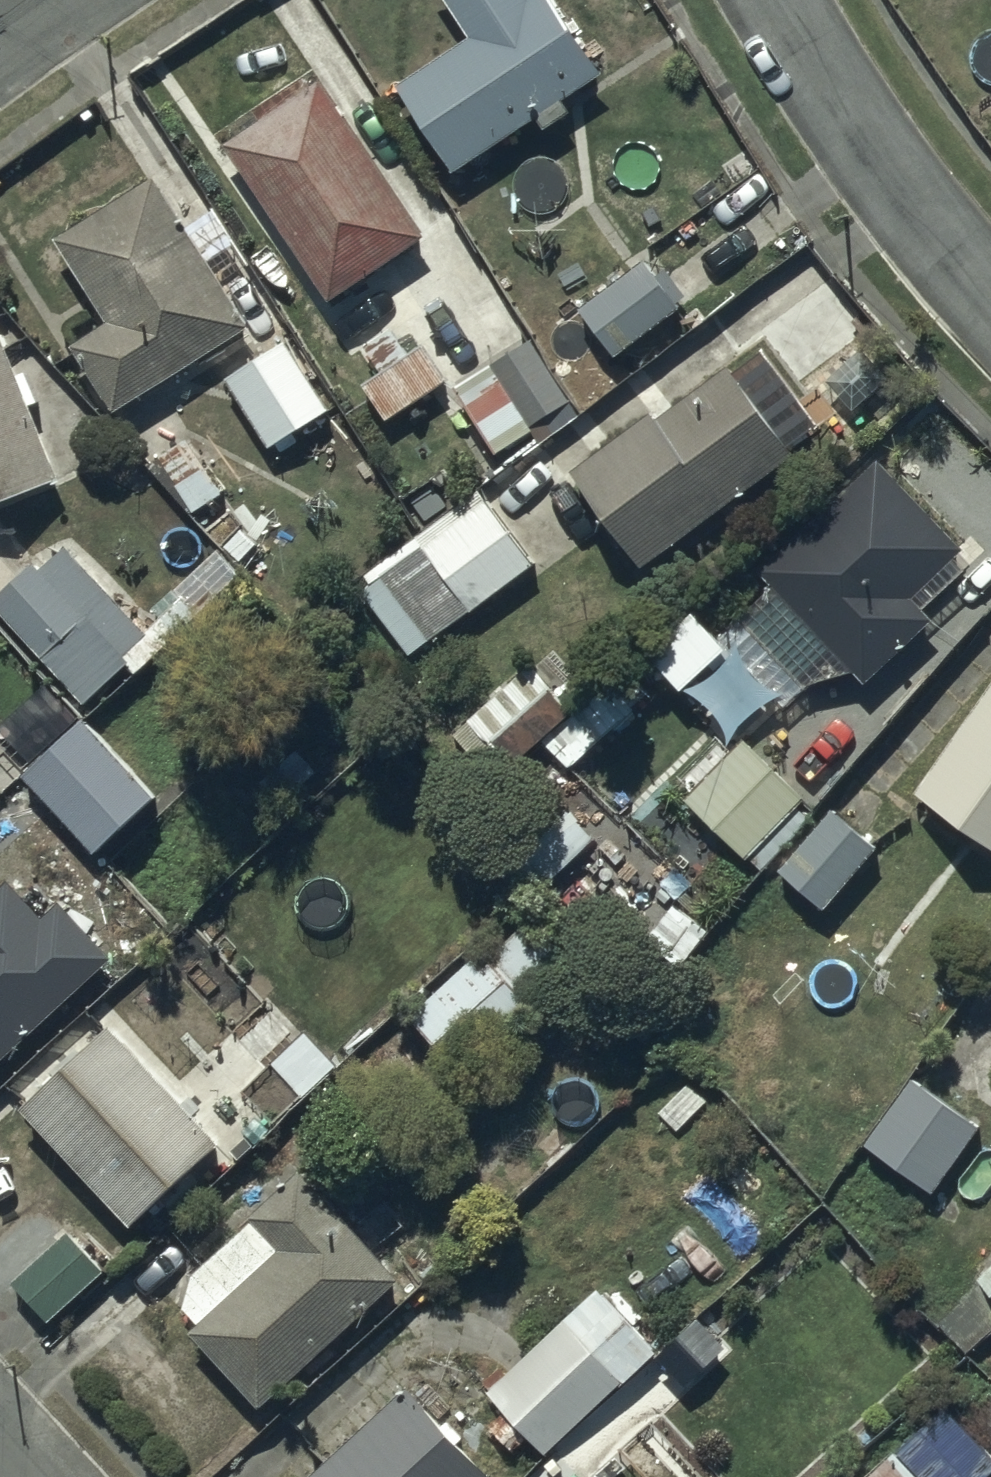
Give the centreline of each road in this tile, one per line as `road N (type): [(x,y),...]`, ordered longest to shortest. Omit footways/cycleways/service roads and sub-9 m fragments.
road 1 (residential): [(766,0),(865,170),(990,318)]

